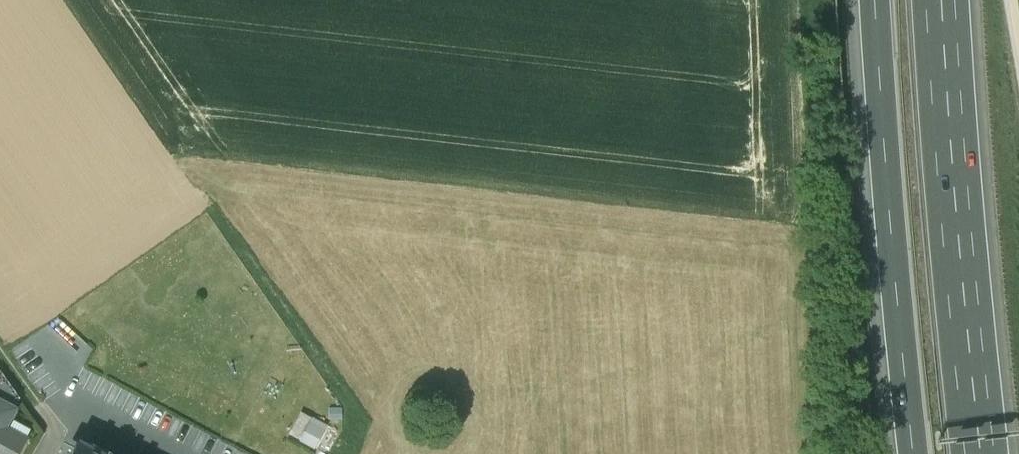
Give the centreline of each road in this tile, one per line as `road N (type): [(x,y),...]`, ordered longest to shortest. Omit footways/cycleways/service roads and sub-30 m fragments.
road 1 (motorway): [(979,453),(941,0)]
road 2 (motorway): [(876,0),(913,453)]

